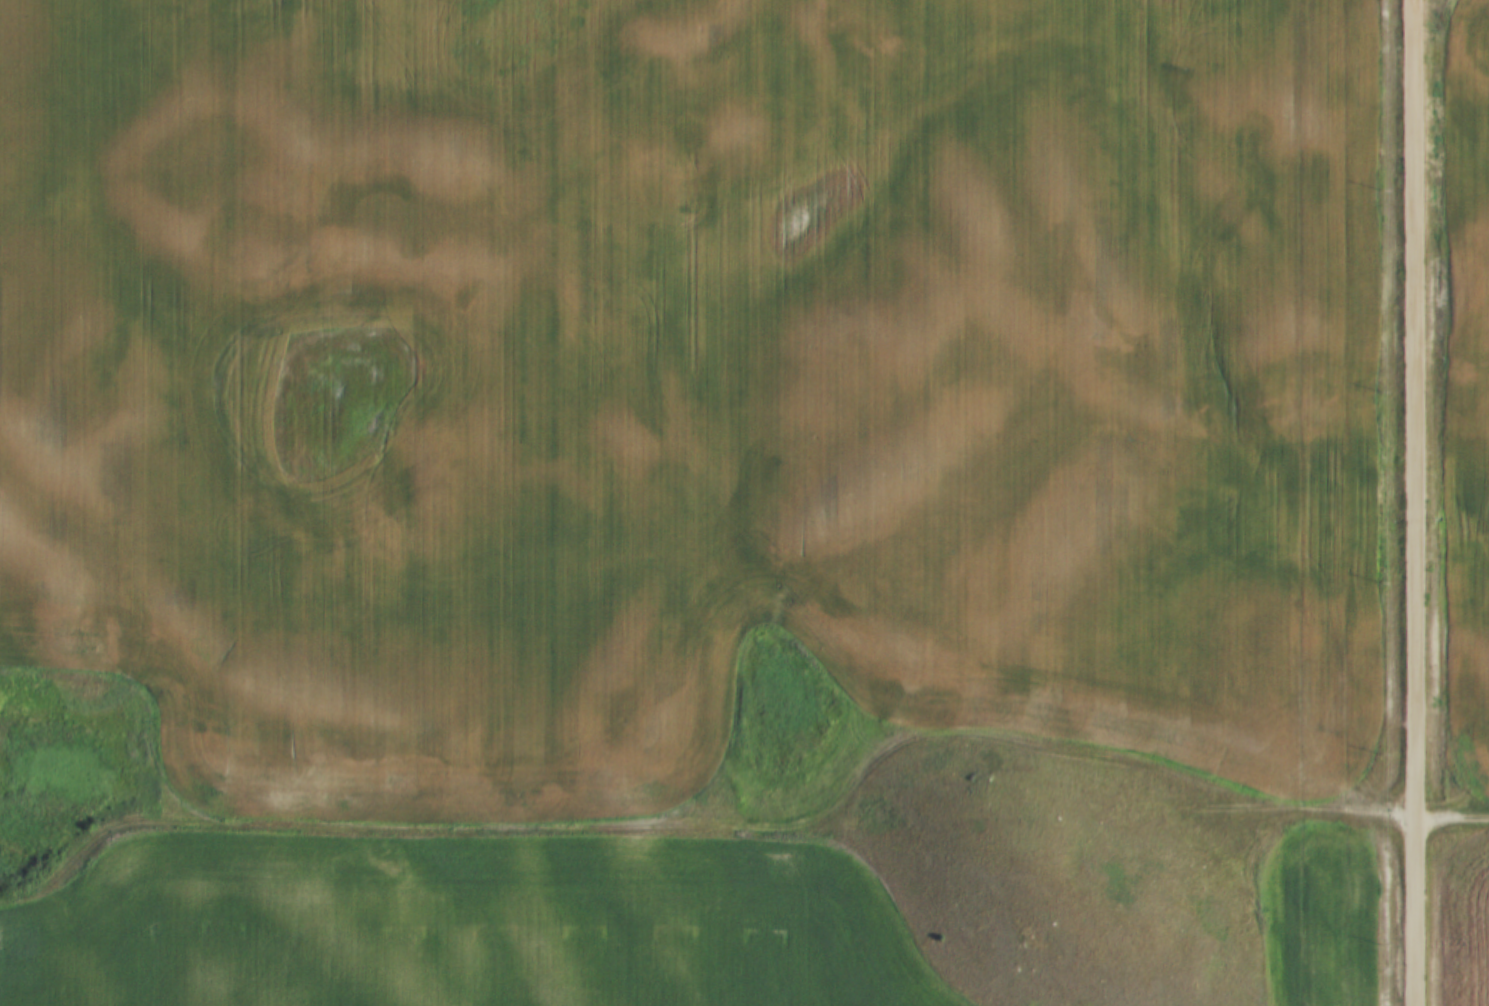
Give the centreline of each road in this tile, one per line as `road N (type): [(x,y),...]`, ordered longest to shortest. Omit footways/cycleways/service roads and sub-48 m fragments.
road 1 (track): [(1407,820),(1289,806),(1182,766),(953,731),(902,740),(828,805),(773,817),(510,828),(125,822),(79,852),(48,887)]

